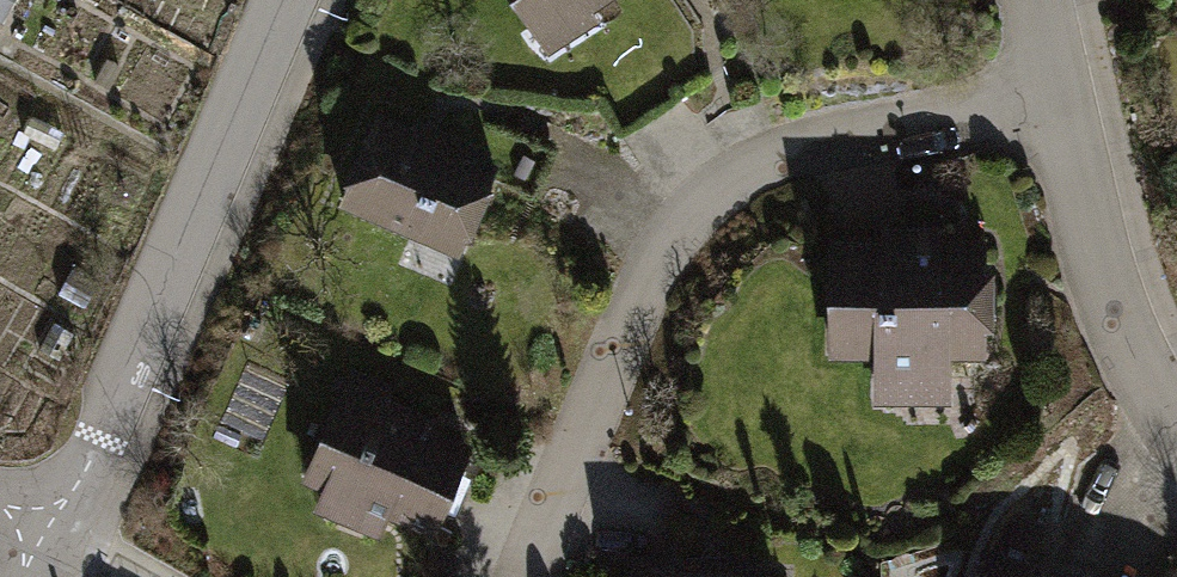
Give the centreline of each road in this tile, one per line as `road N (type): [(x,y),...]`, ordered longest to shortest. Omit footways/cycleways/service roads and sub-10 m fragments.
road 1 (residential): [(1058,95),(777,150),(713,201),(663,257),(535,576)]
road 2 (residential): [(286,0),(109,423),(51,525)]
road 3 (residential): [(1058,95),(1117,314),(1176,441)]

